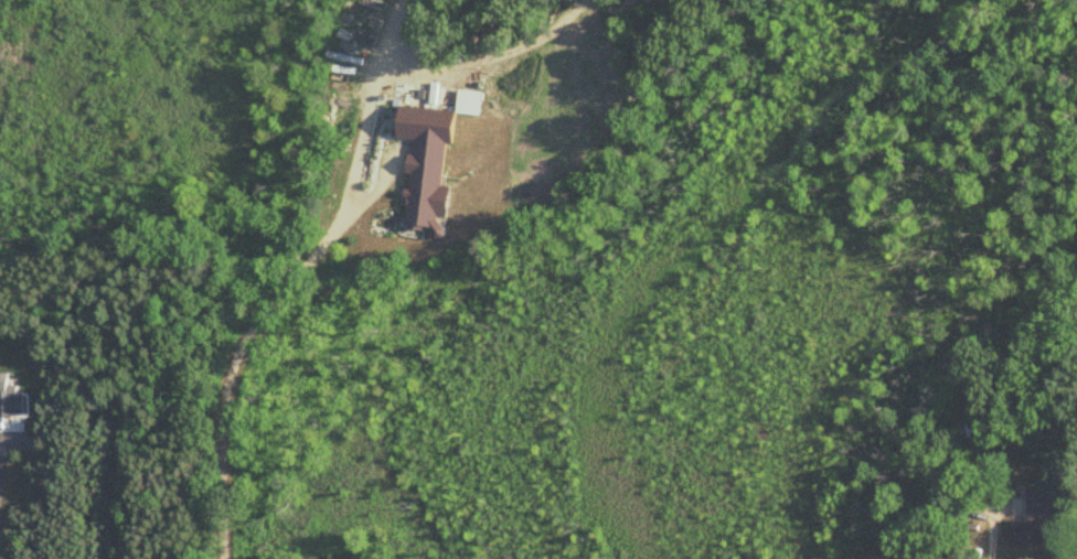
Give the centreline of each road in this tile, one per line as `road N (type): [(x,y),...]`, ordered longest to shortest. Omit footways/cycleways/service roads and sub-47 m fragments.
road 1 (residential): [(223,558),(231,379),(266,316),(341,229),(372,99),(413,0)]

